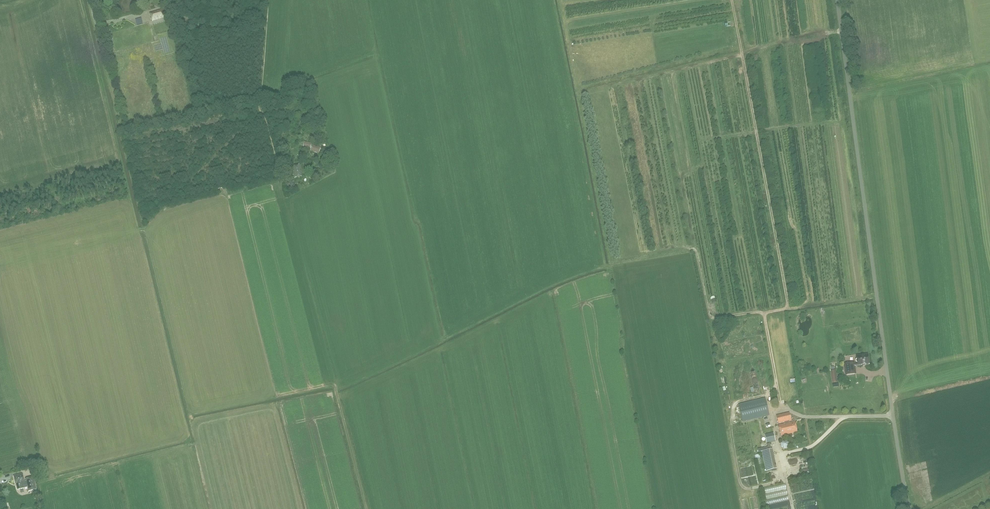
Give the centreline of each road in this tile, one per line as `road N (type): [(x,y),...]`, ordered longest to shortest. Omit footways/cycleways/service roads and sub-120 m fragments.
road 1 (unclassified): [(910,508),(836,0)]

